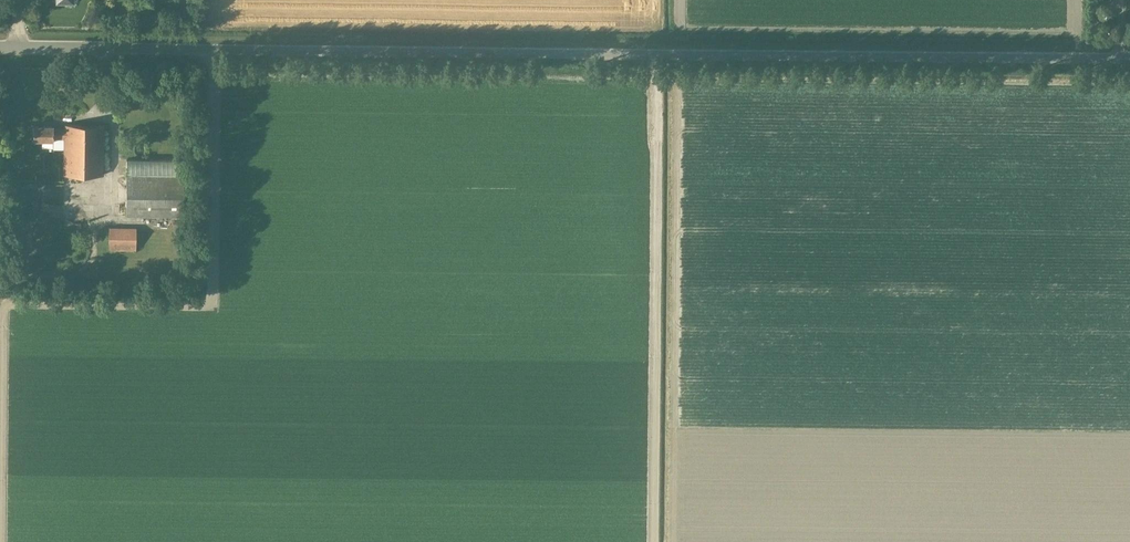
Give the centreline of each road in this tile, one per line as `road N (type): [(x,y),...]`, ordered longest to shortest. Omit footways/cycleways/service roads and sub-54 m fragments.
road 1 (unclassified): [(1129,58),(0,47)]

